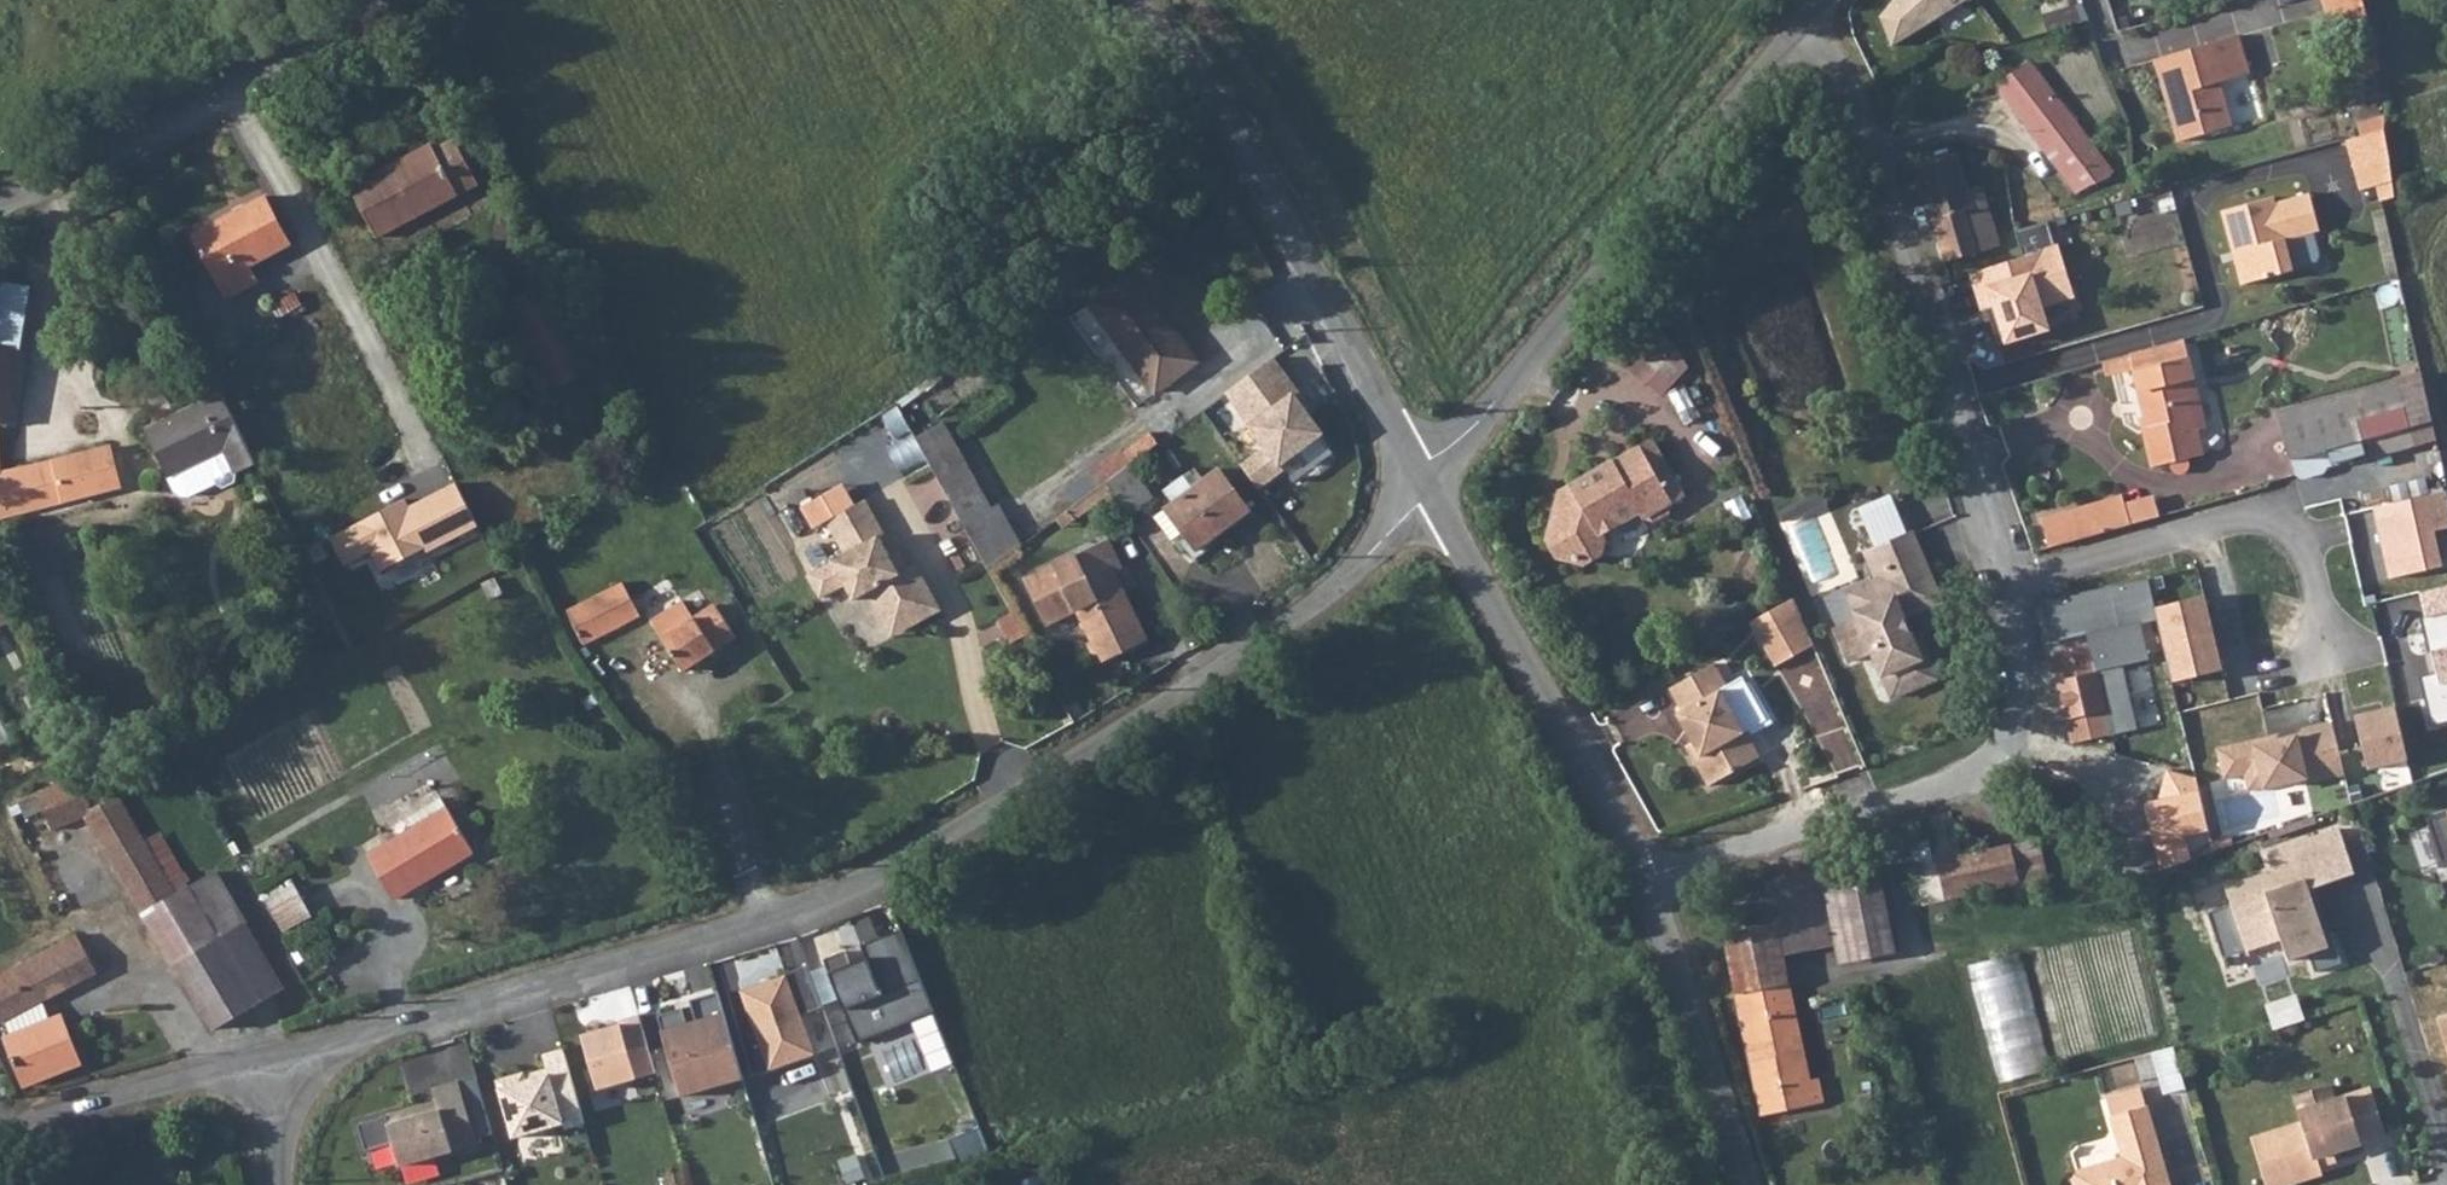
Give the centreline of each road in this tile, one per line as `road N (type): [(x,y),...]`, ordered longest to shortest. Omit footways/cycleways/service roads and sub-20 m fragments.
road 1 (residential): [(284,1056),(800,906),(892,862),(1151,714),(1347,576),(1421,481)]
road 2 (residential): [(2011,584),(1869,140),(1840,72),(1801,25)]
road 3 (unclassified): [(1421,481),(1484,417),(1801,25)]
road 4 (unclassified): [(1421,481),(1249,150),(1137,0)]
road 5 (residential): [(1644,881),(1669,864),(1972,769),(2008,734),(2029,691),(2011,584)]
road 6 (unclassified): [(1421,481),(1644,881)]
road 7 (unclassified): [(0,198),(121,142),(377,0)]
road 8 (residential): [(2011,584),(2258,515),(2281,524),(2297,544),(2330,646)]
road 9 (unclassified): [(1644,881),(1748,1184)]
road 10 (residential): [(0,1126),(284,1056)]
road 11 (residential): [(284,1056),(281,1184)]

